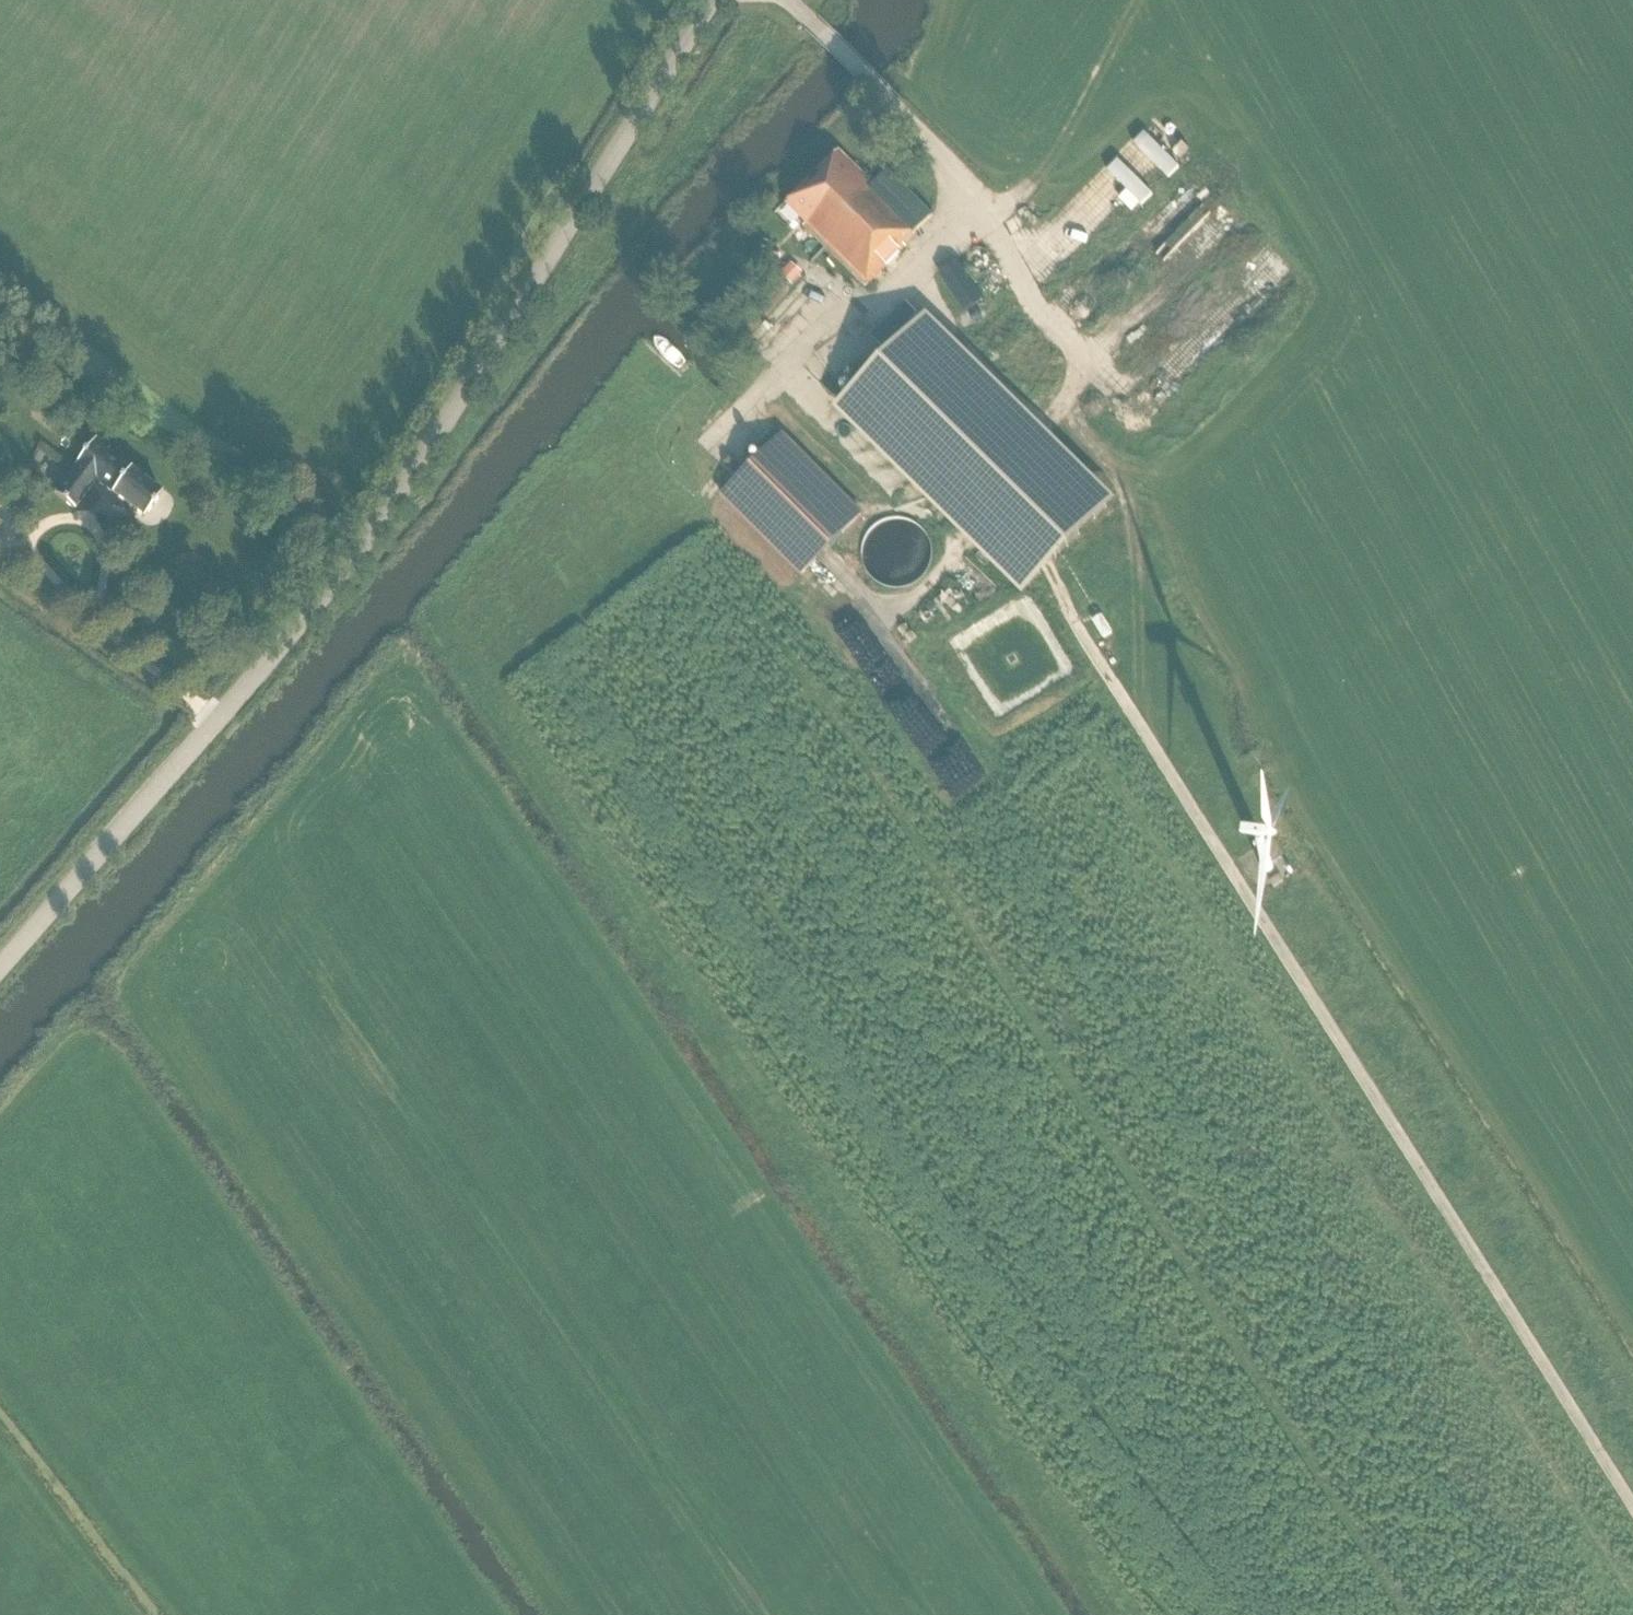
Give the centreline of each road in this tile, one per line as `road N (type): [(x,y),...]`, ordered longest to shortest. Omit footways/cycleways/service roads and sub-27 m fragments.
road 1 (tertiary): [(0,967),(372,529),(711,0)]
road 2 (track): [(217,720),(102,630),(52,578),(33,547),(41,532),(66,522)]

